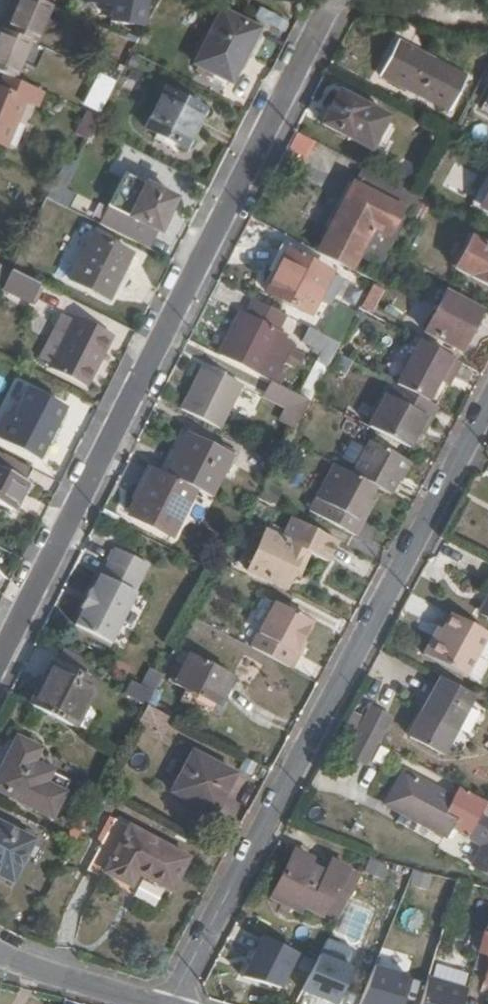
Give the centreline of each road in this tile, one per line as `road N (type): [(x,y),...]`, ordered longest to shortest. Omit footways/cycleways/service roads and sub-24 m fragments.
road 1 (residential): [(0,656),(326,7)]
road 2 (residential): [(169,1003),(487,406)]
road 3 (residential): [(0,954),(153,1003)]

